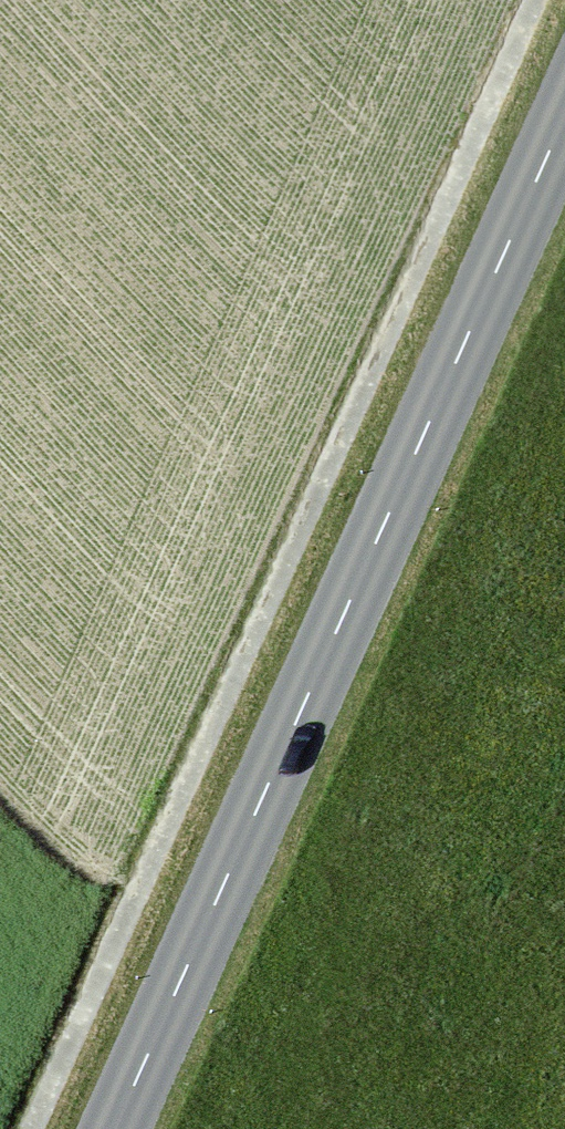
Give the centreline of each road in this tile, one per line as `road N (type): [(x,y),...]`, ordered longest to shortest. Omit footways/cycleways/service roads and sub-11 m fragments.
road 1 (track): [(0,1090),(478,0)]
road 2 (tertiary): [(113,1128),(564,116)]

